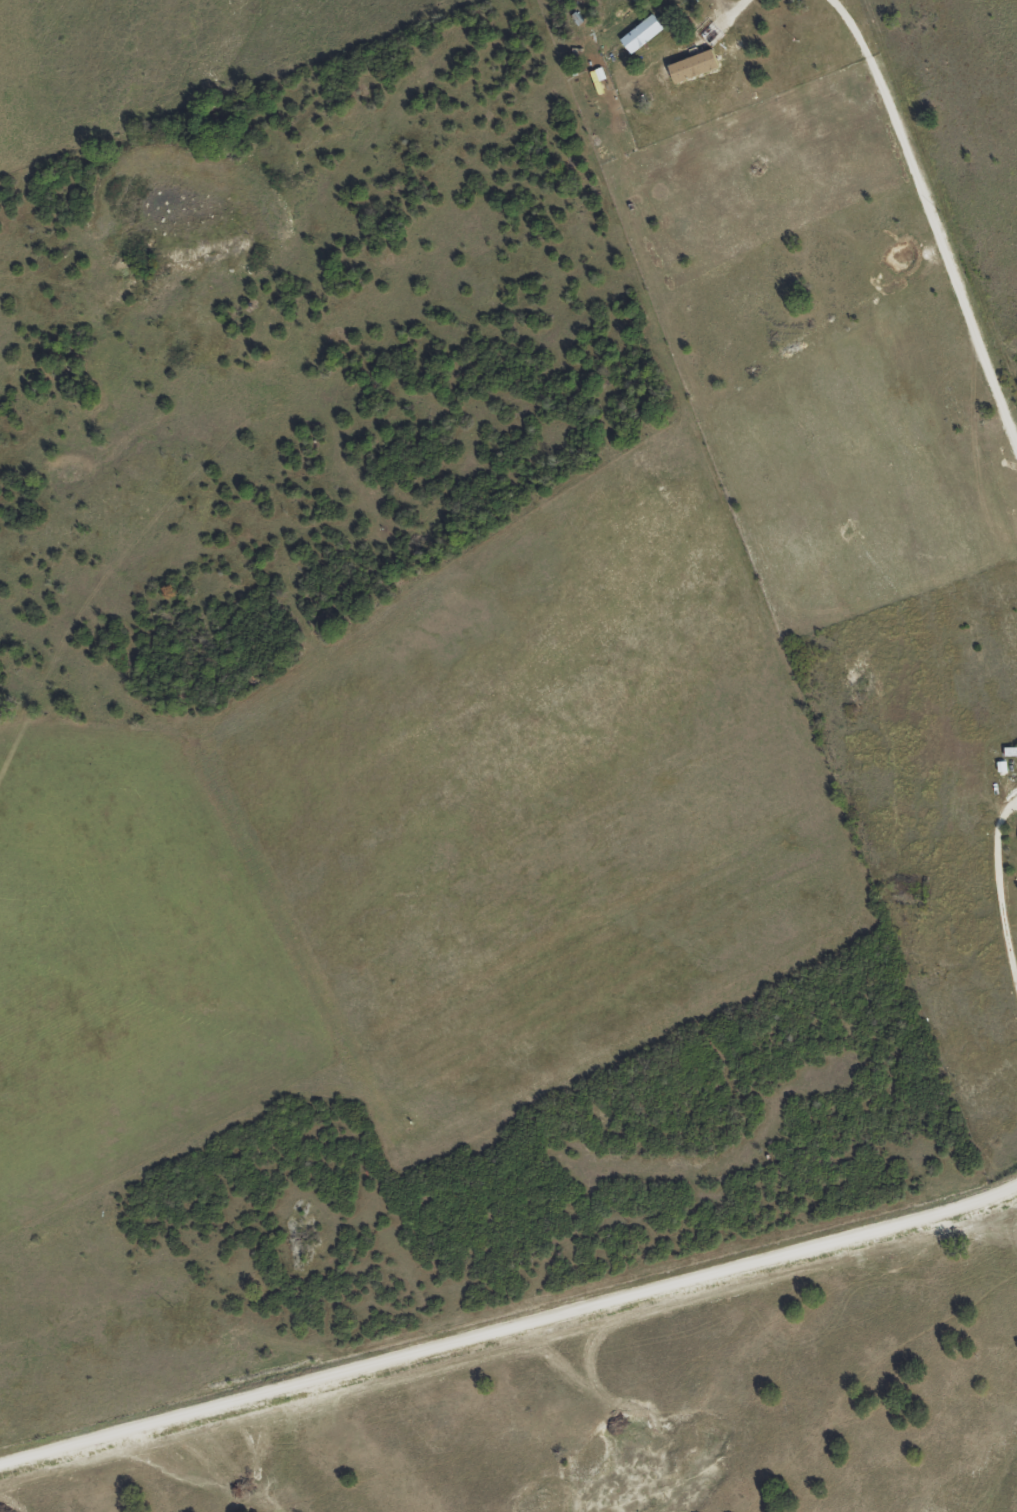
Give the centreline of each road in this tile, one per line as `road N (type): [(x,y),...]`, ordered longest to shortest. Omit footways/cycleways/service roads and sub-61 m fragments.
road 1 (residential): [(0,1465),(922,1219),(1016,1178)]
road 2 (residential): [(1016,671),(954,665),(820,616),(796,438)]
road 3 (residential): [(796,1251),(779,1159),(719,1098)]
road 4 (residential): [(922,1219),(909,1127),(877,1070)]

